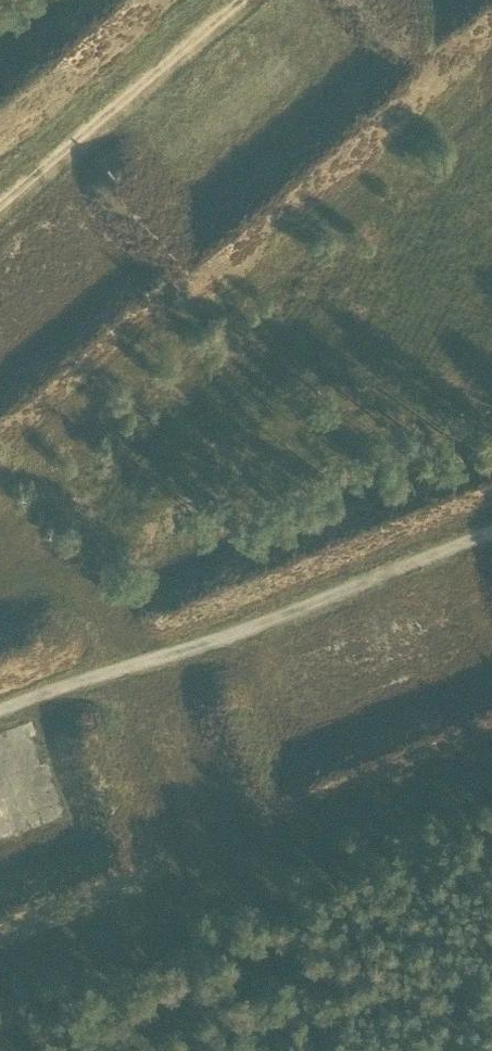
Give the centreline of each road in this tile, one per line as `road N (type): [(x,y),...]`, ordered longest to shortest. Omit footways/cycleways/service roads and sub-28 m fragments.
road 1 (track): [(491,541),(0,731)]
road 2 (track): [(0,203),(238,0)]

